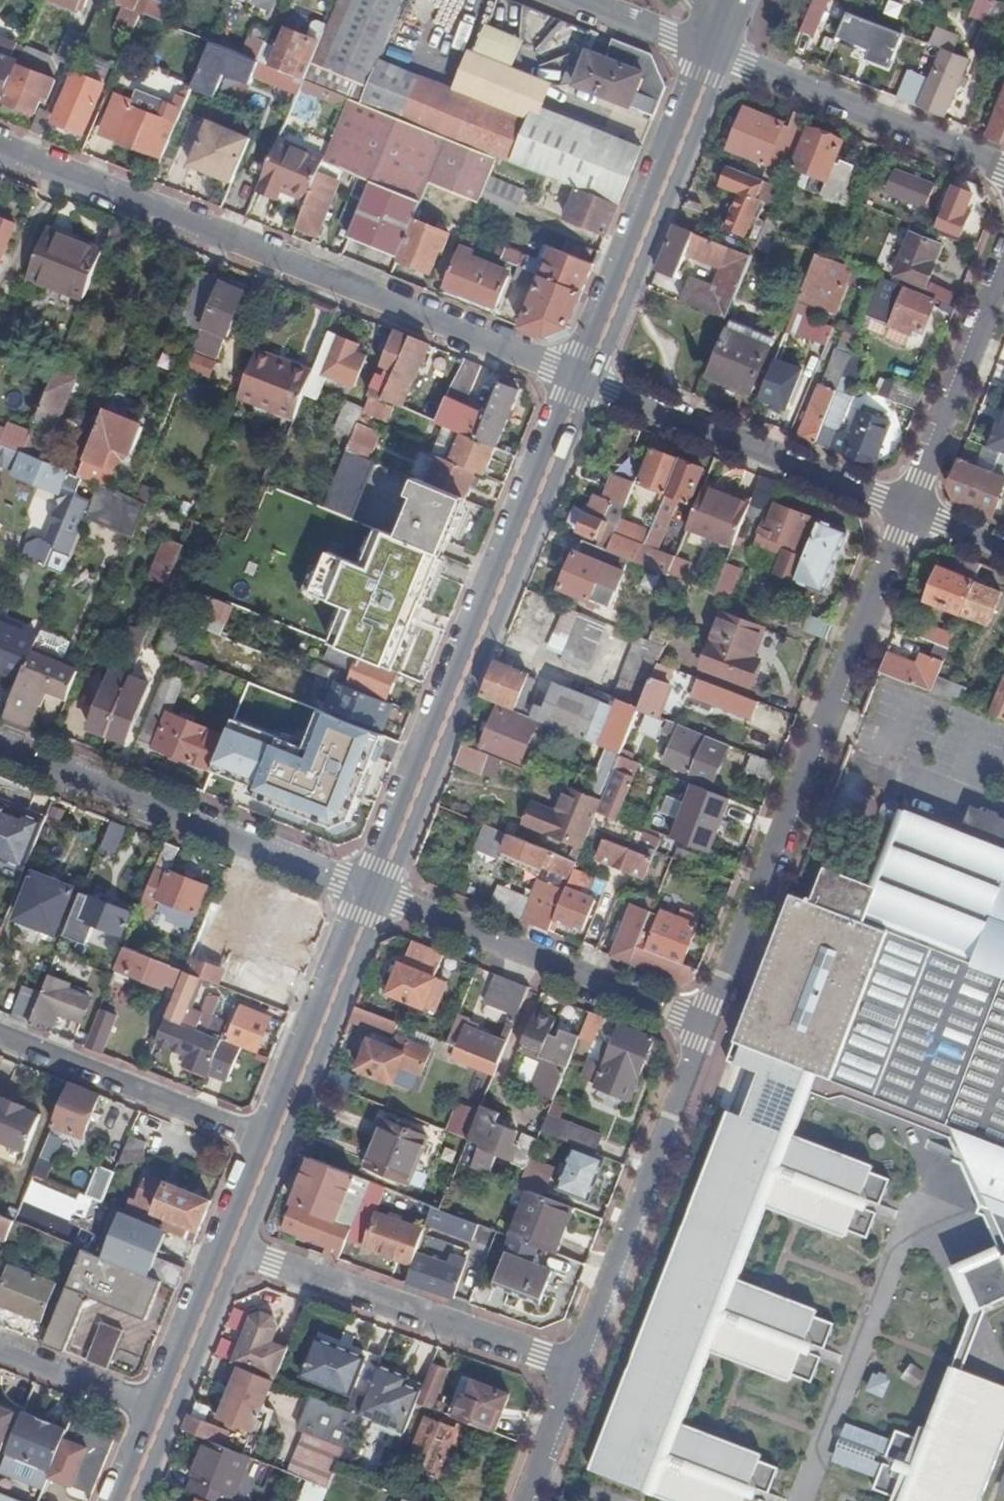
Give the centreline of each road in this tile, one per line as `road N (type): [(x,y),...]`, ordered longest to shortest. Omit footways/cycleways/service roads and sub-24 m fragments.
road 1 (residential): [(585,380),(0,147)]
road 2 (secondary): [(372,893),(585,380)]
road 3 (residential): [(909,514),(703,1027)]
road 4 (residential): [(0,745),(372,893)]
road 5 (residential): [(229,1250),(576,1370)]
road 6 (residential): [(703,1027),(576,1370)]
road 7 (residential): [(372,893),(703,1027)]
road 8 (secondary): [(585,380),(719,52)]
road 9 (residential): [(909,514),(585,380)]
road 10 (residential): [(719,52),(1003,170)]
road 11 (residential): [(0,1033),(273,1143)]
road 12 (secondary): [(273,1143),(372,893)]
road 13 (residential): [(1003,269),(909,514)]
road 14 (secondary): [(163,1413),(229,1250)]
road 15 (residential): [(0,1348),(163,1413)]
road 16 (residential): [(585,0),(719,52)]
road 17 (residential): [(576,1370),(523,1500)]

